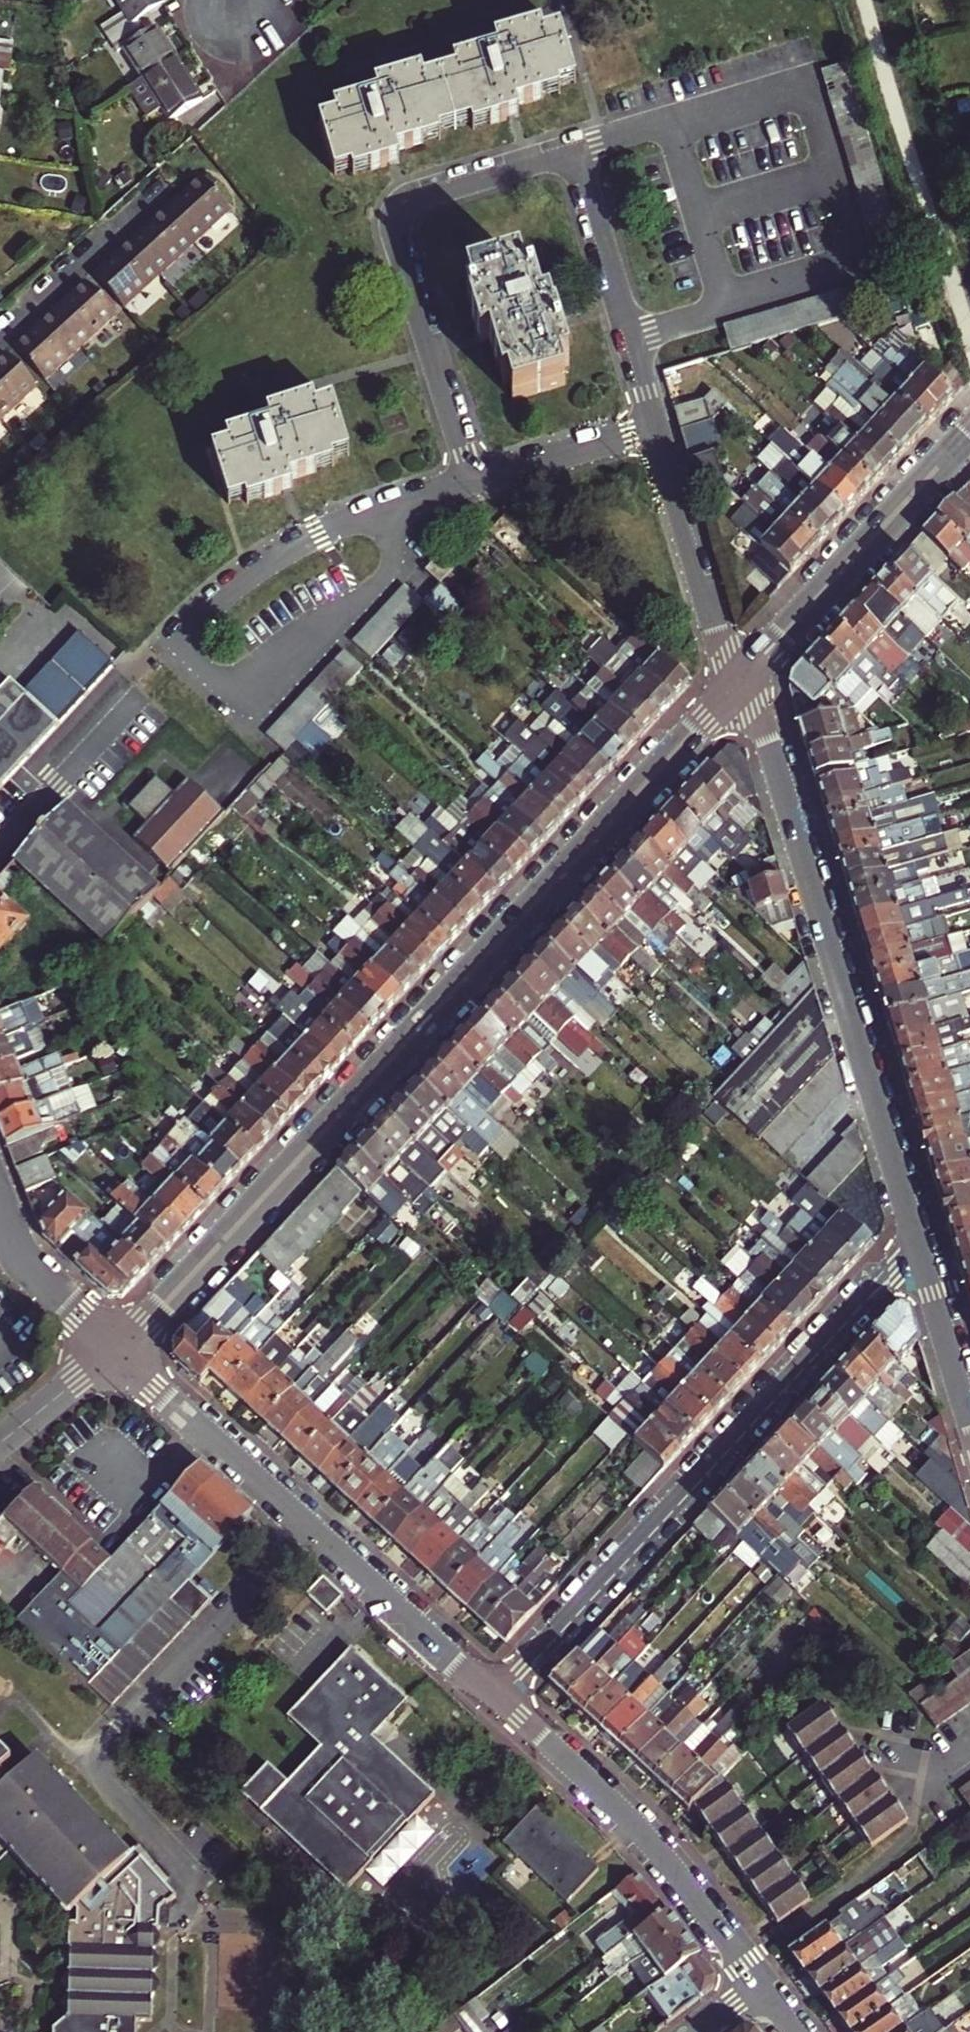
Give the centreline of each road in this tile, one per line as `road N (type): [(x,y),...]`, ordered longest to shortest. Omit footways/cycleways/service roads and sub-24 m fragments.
road 1 (residential): [(115,1351),(731,692)]
road 2 (residential): [(654,422),(572,153),(414,196),(397,209),(395,229),(471,476)]
road 3 (residential): [(915,1240),(495,1692)]
road 4 (residential): [(748,670),(915,1240)]
road 5 (residential): [(387,508),(260,565),(174,643),(237,699),(388,576),(399,556),(396,533)]
road 6 (residential): [(115,1351),(495,1692)]
road 7 (residential): [(495,1692),(650,1842),(762,1990)]
road 8 (residential): [(748,670),(969,431)]
road 9 (residential): [(731,692),(654,422)]
road 10 (residential): [(0,337),(172,180)]
road 11 (residential): [(654,422),(471,476)]
road 12 (residential): [(915,1240),(969,1422)]
road 13 (residential): [(0,1214),(27,1263),(115,1351)]
road 14 (residential): [(0,1444),(115,1351)]

